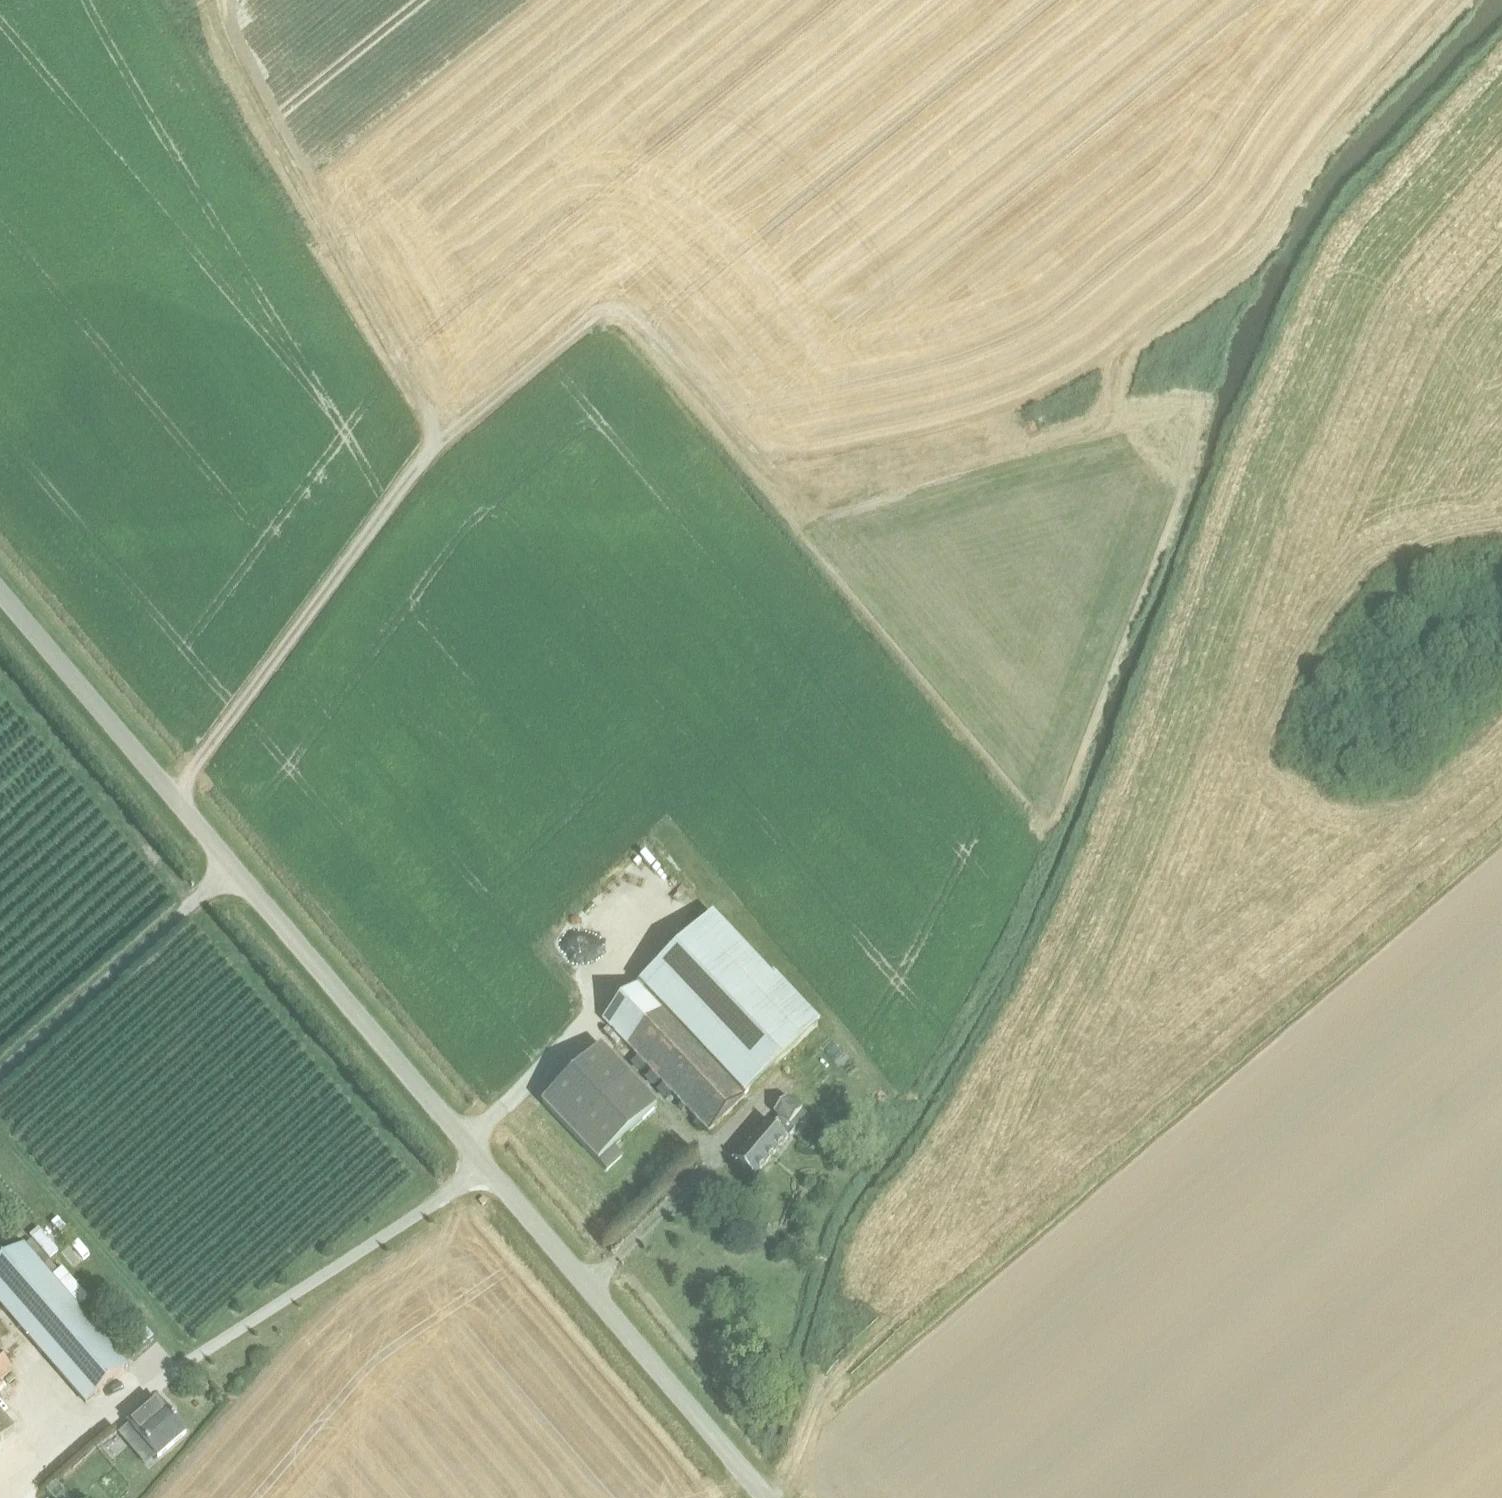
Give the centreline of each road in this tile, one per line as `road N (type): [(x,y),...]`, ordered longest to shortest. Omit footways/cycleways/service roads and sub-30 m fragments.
road 1 (unclassified): [(766,1497),(0,592)]
road 2 (track): [(428,457),(172,795)]

